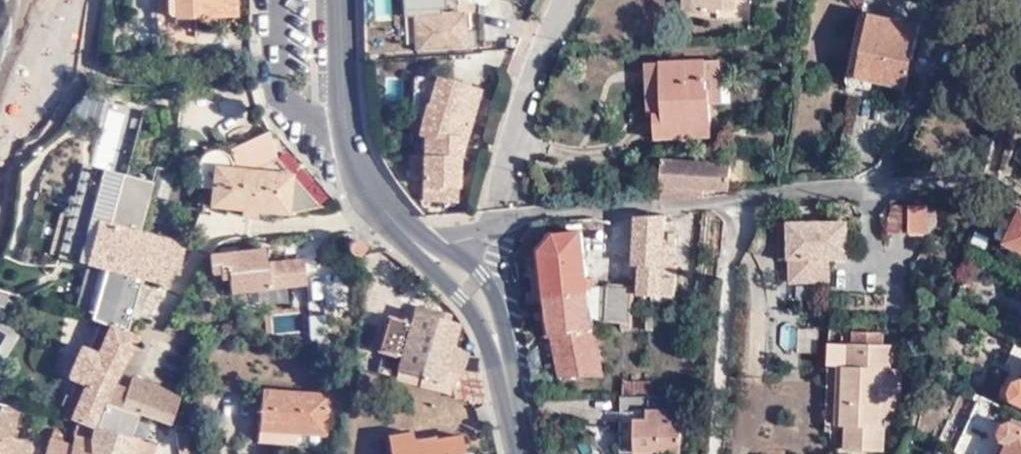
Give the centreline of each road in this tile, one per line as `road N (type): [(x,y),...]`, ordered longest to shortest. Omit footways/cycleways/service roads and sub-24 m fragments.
road 1 (residential): [(871,184),(553,212),(483,228)]
road 2 (tertiary): [(342,0),(347,127),(380,203)]
road 3 (residential): [(505,196),(531,71),(571,0)]
road 4 (tertiary): [(413,251),(479,319),(510,384)]
road 5 (tertiary): [(510,384),(496,295),(484,274),(442,246)]

